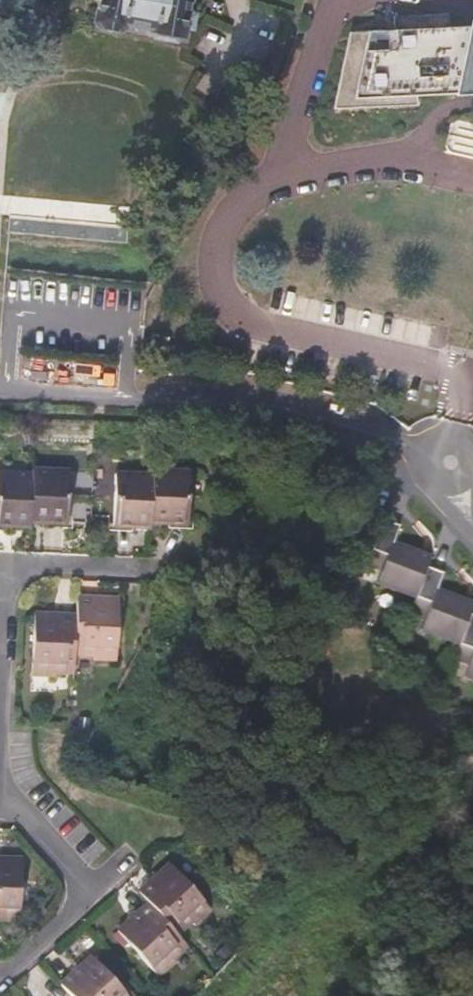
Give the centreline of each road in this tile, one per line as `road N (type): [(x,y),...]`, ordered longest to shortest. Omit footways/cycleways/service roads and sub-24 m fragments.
road 1 (residential): [(0,389),(258,408),(429,450)]
road 2 (residential): [(0,717),(9,571),(162,572)]
road 3 (residential): [(0,977),(88,894)]

